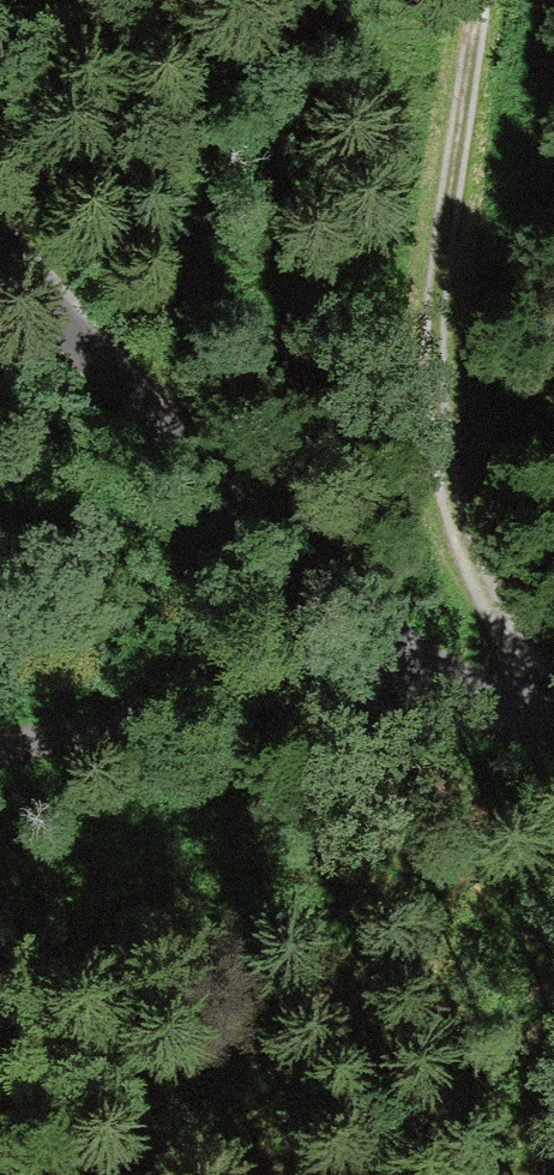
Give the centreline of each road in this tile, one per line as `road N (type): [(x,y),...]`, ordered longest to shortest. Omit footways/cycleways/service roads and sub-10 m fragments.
road 1 (track): [(0,263),(303,576),(500,666),(442,476),(431,255),(467,0)]
road 2 (unclassified): [(553,684),(500,666),(0,762)]

